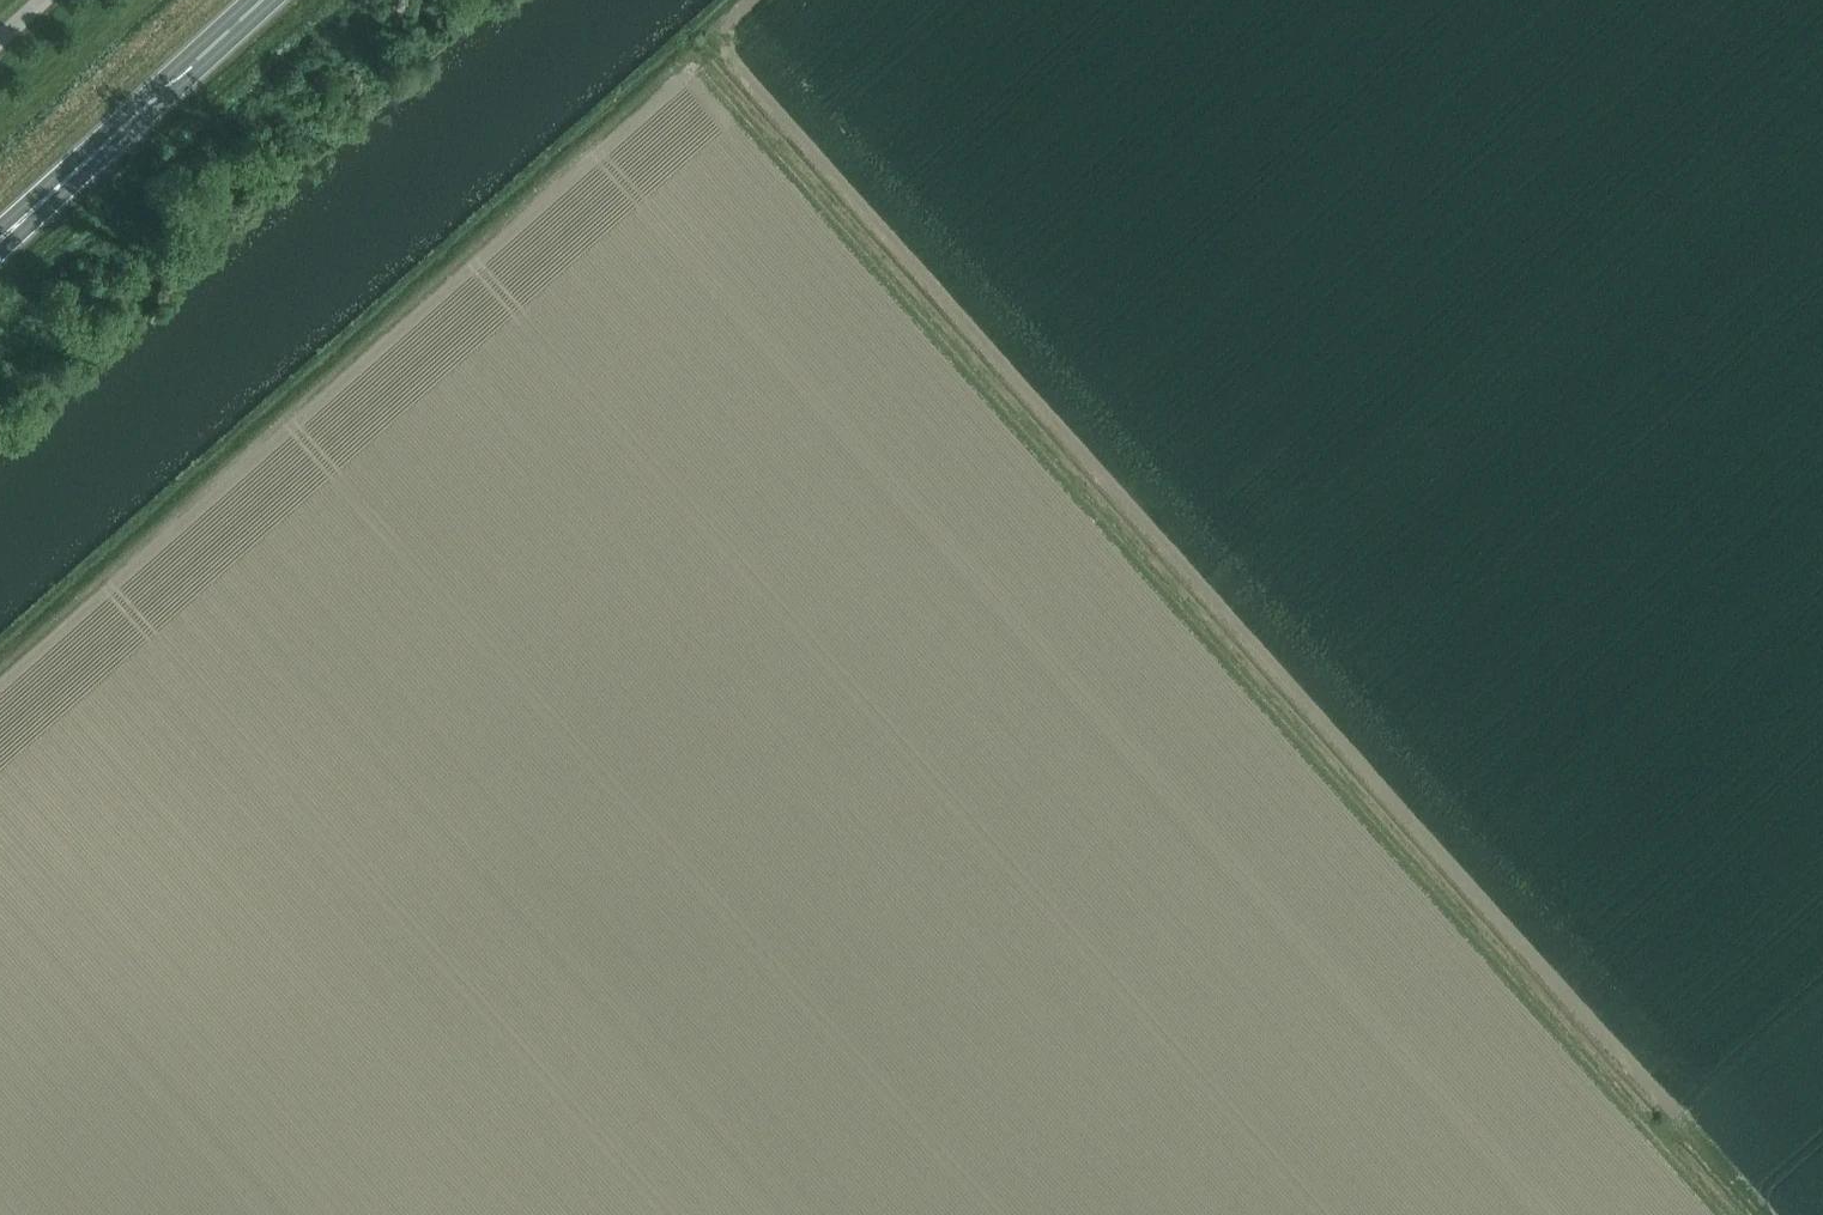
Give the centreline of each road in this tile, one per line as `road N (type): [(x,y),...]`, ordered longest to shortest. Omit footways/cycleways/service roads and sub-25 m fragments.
road 1 (trunk): [(0,233),(253,0)]

